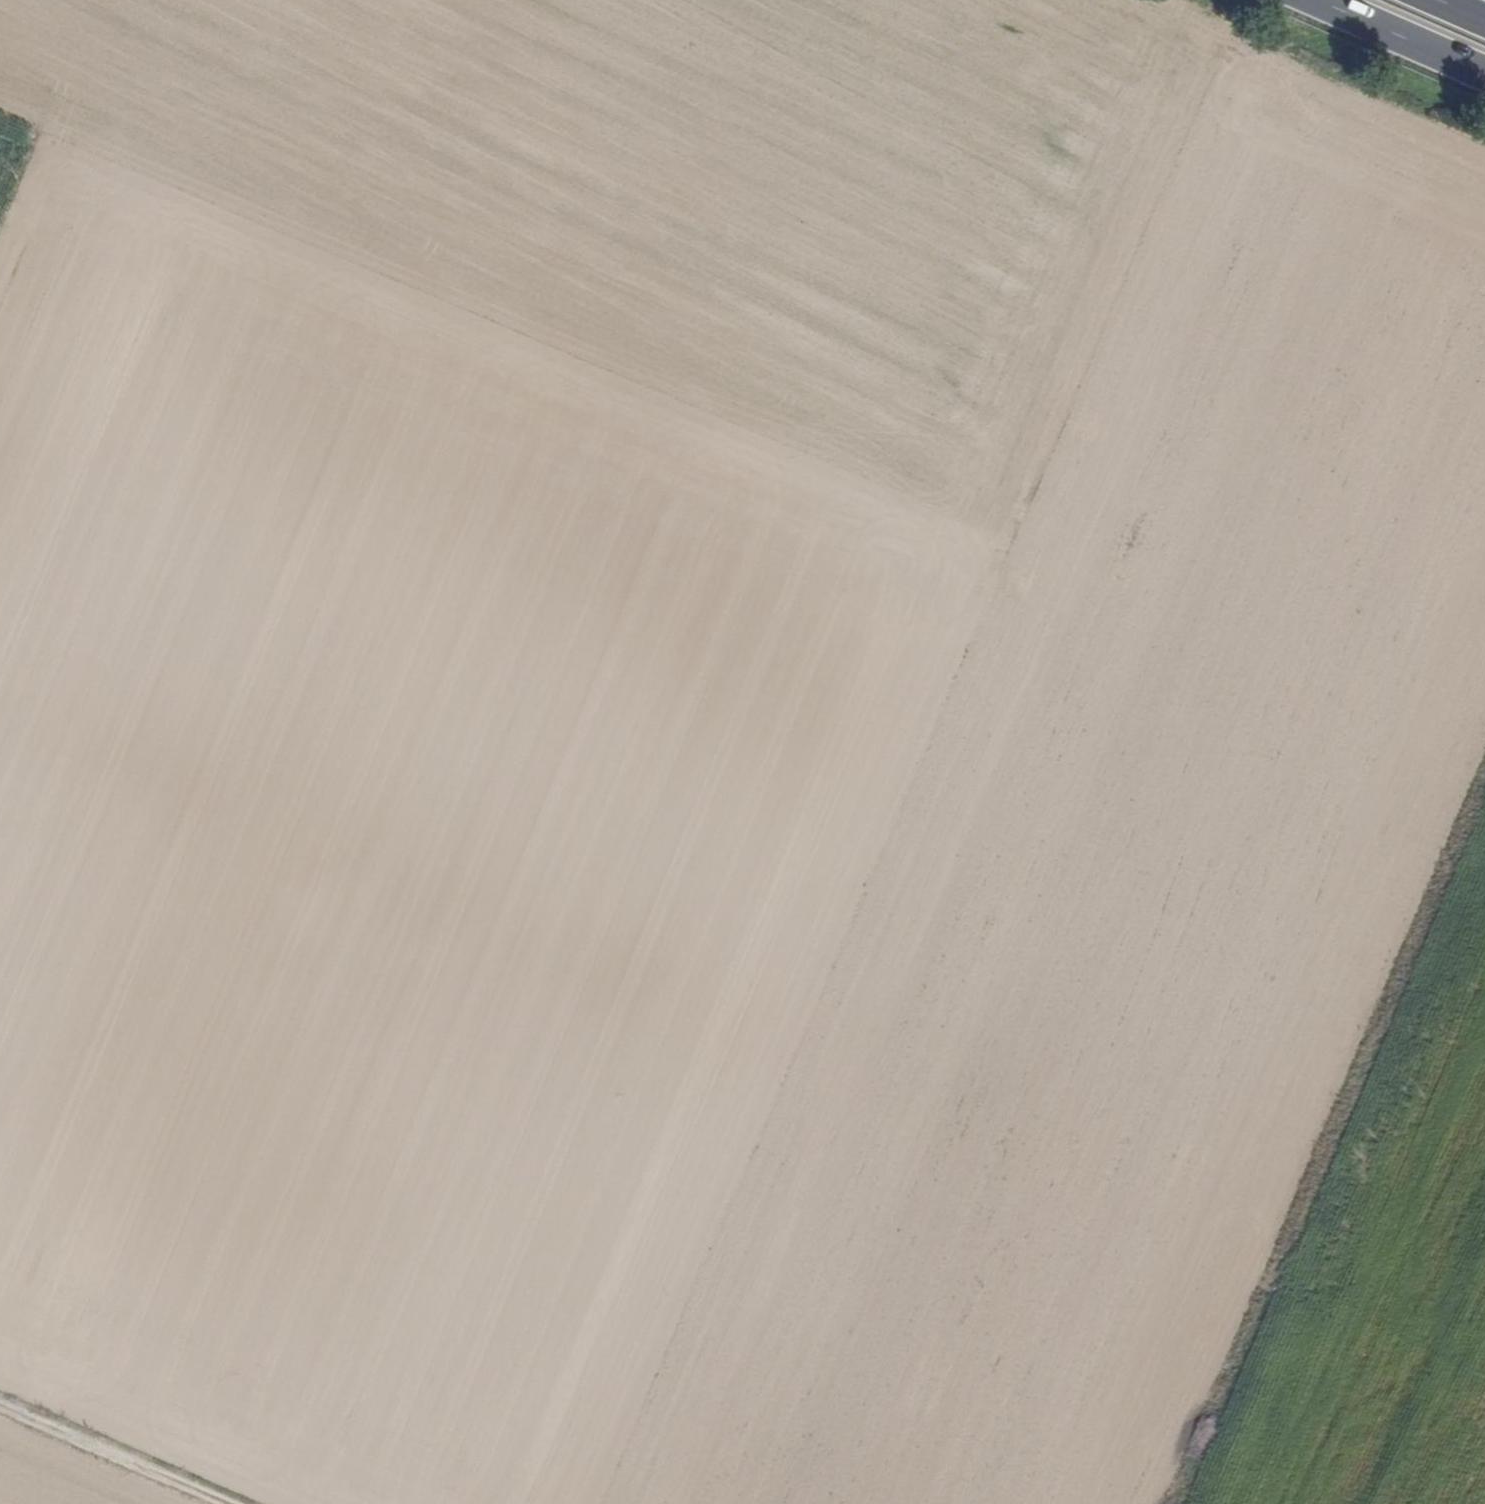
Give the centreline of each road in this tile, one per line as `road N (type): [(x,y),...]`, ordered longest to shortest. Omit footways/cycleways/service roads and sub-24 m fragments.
road 1 (track): [(0,1405),(228,1503)]
road 2 (trunk): [(1316,0),(1484,74)]

